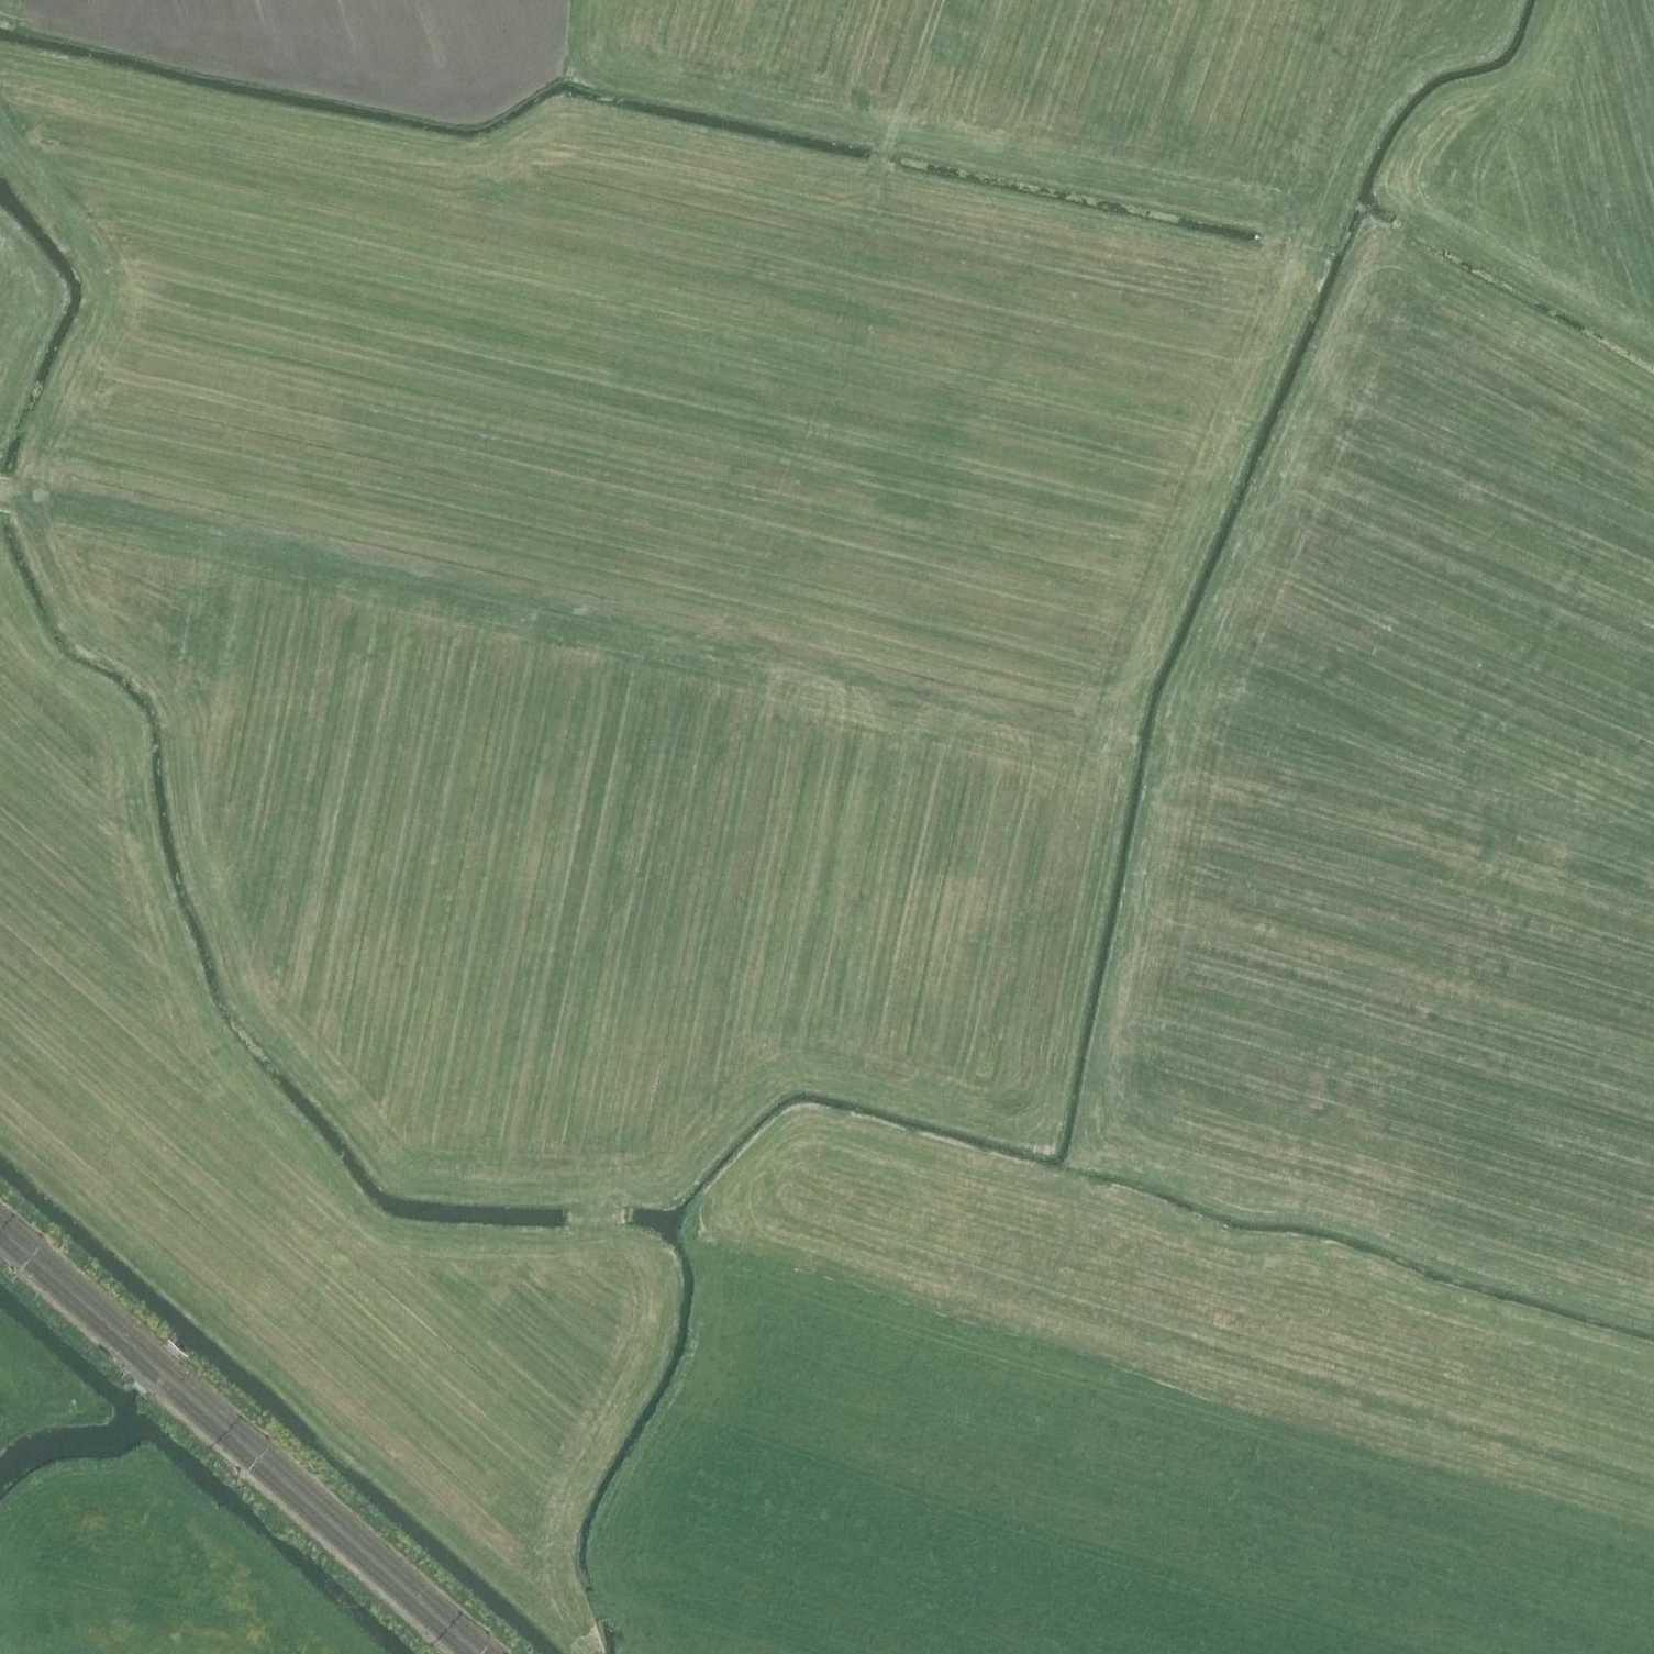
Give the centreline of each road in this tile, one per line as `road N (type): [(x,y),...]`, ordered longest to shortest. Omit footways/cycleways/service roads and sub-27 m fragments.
road 1 (track): [(0,431),(47,286),(0,234)]
road 2 (track): [(881,173),(941,0)]

